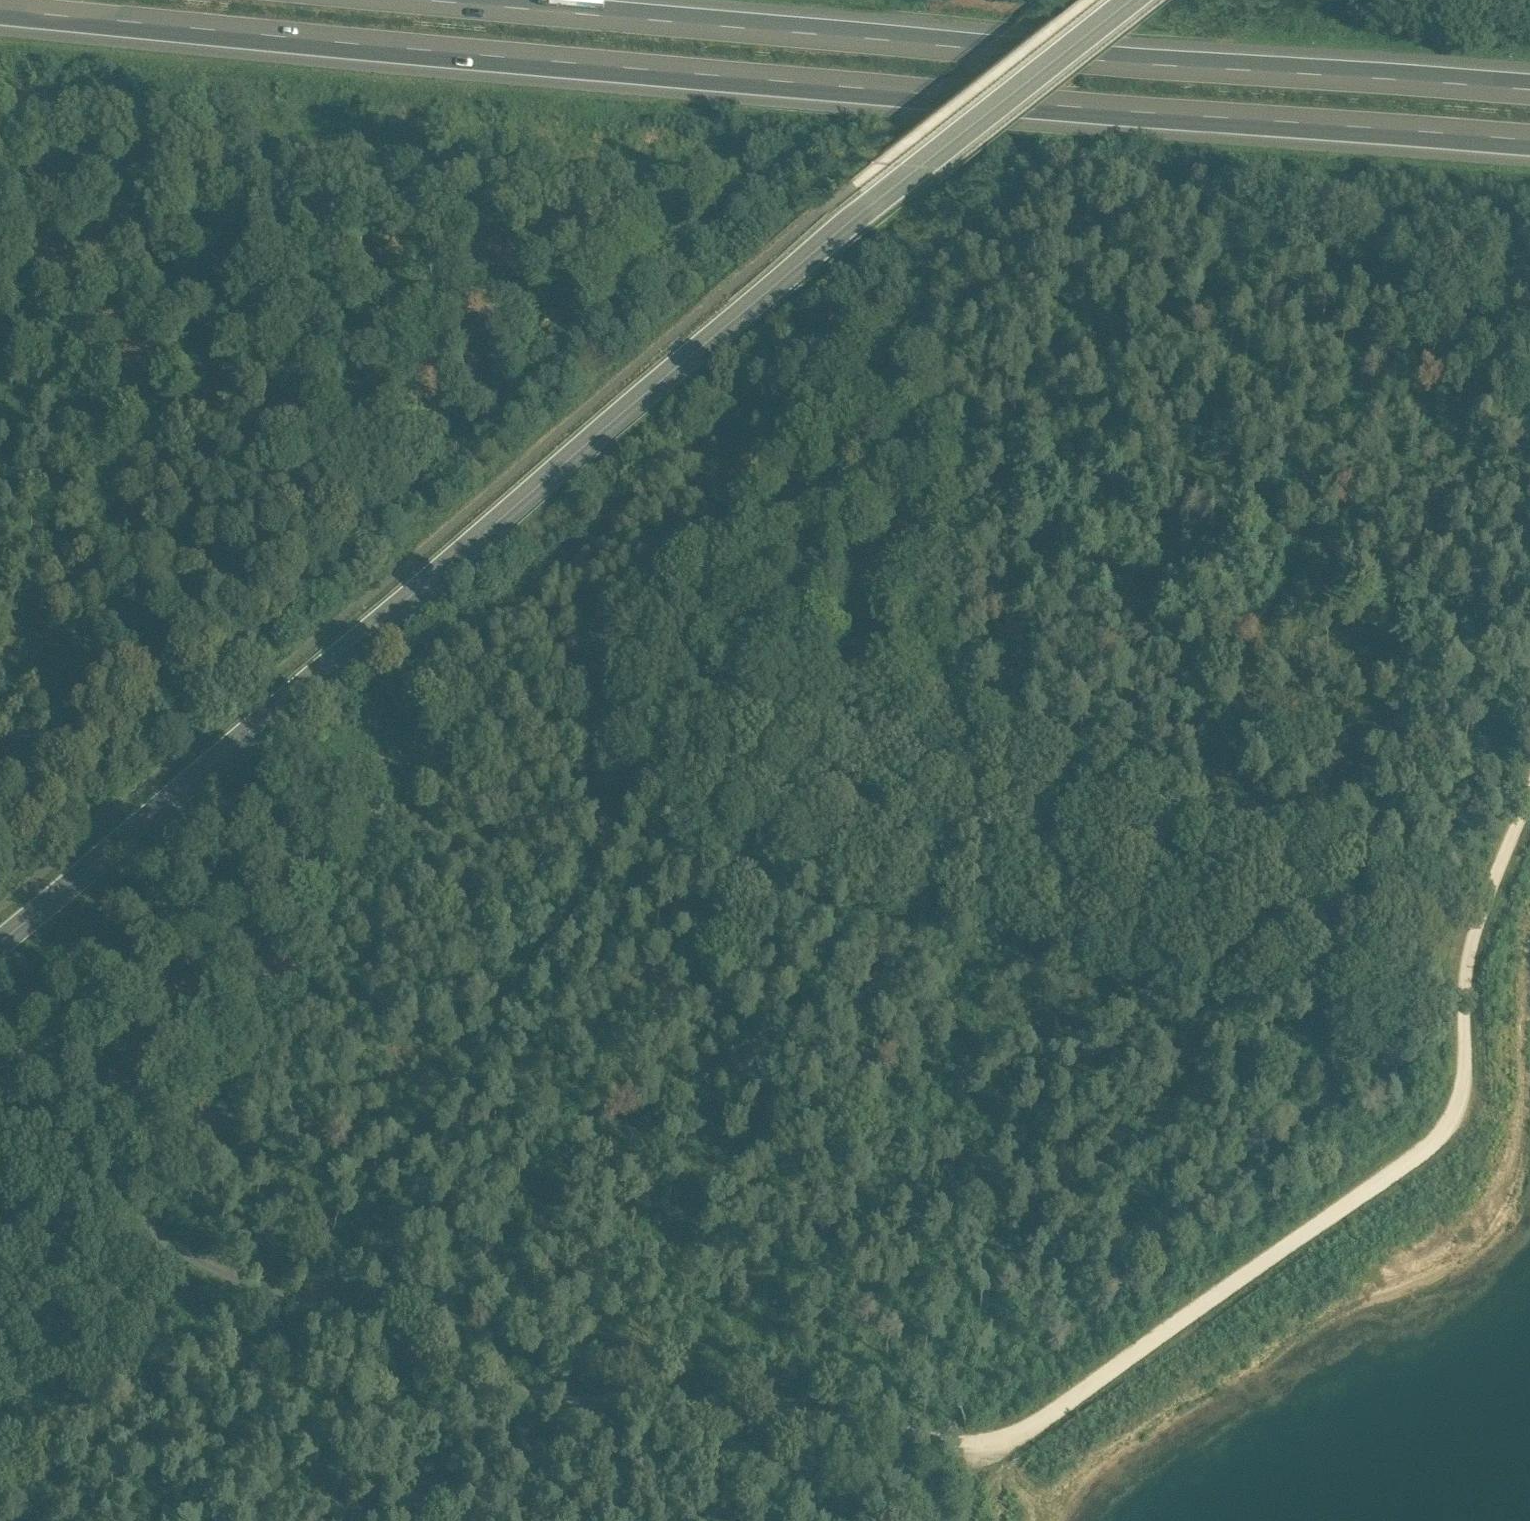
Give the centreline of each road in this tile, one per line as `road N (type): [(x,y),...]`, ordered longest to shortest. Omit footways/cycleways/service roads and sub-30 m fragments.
road 1 (track): [(0,1010),(191,1266),(476,1371),(695,1416),(907,1435),(986,1454),(1443,1132),(1458,1106),(1465,1059),(1468,962),(1529,797)]
road 2 (motorway): [(0,6),(1529,140)]
road 3 (secondary): [(0,946),(307,701),(1129,0)]
road 4 (motorway): [(1529,89),(433,0)]

